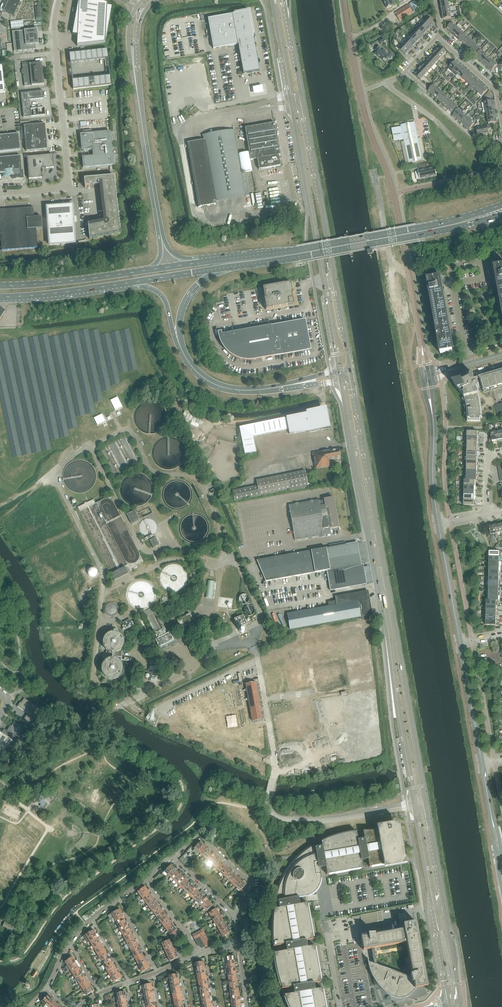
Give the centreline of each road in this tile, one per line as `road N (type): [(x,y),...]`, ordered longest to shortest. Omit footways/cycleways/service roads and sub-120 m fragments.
road 1 (unclassified): [(427,376),(394,193),(365,115),(344,0)]
road 2 (trunk): [(501,205),(417,228),(199,263)]
road 3 (secondary): [(350,374),(302,100)]
road 4 (trunk): [(228,267),(501,216)]
road 5 (secondary): [(292,101),(340,372)]
road 6 (unclassified): [(60,0),(55,31),(68,188),(0,193)]
road 7 (secondary): [(459,1006),(424,804)]
road 8 (secondary): [(415,805),(450,1006)]
road 9 (secondary): [(424,804),(390,619)]
road 10 (secondary): [(390,619),(415,805)]
road 11 (residential): [(415,805),(284,820),(268,805),(274,781)]
road 12 (secondary): [(376,543),(350,374)]
road 13 (secondary): [(342,381),(376,543)]
road 14 (secondary): [(439,525),(427,376)]
road 15 (trunk): [(148,270),(0,286)]
road 16 (trunk): [(161,237),(137,91)]
road 17 (residential): [(234,918),(252,883),(199,836),(171,859)]
road 18 (trunk): [(0,297),(132,282)]
road 19 (track): [(274,756),(166,720),(158,710)]
road 20 (secondary): [(482,764),(461,644)]
road 21 (secondary): [(461,644),(439,525)]

